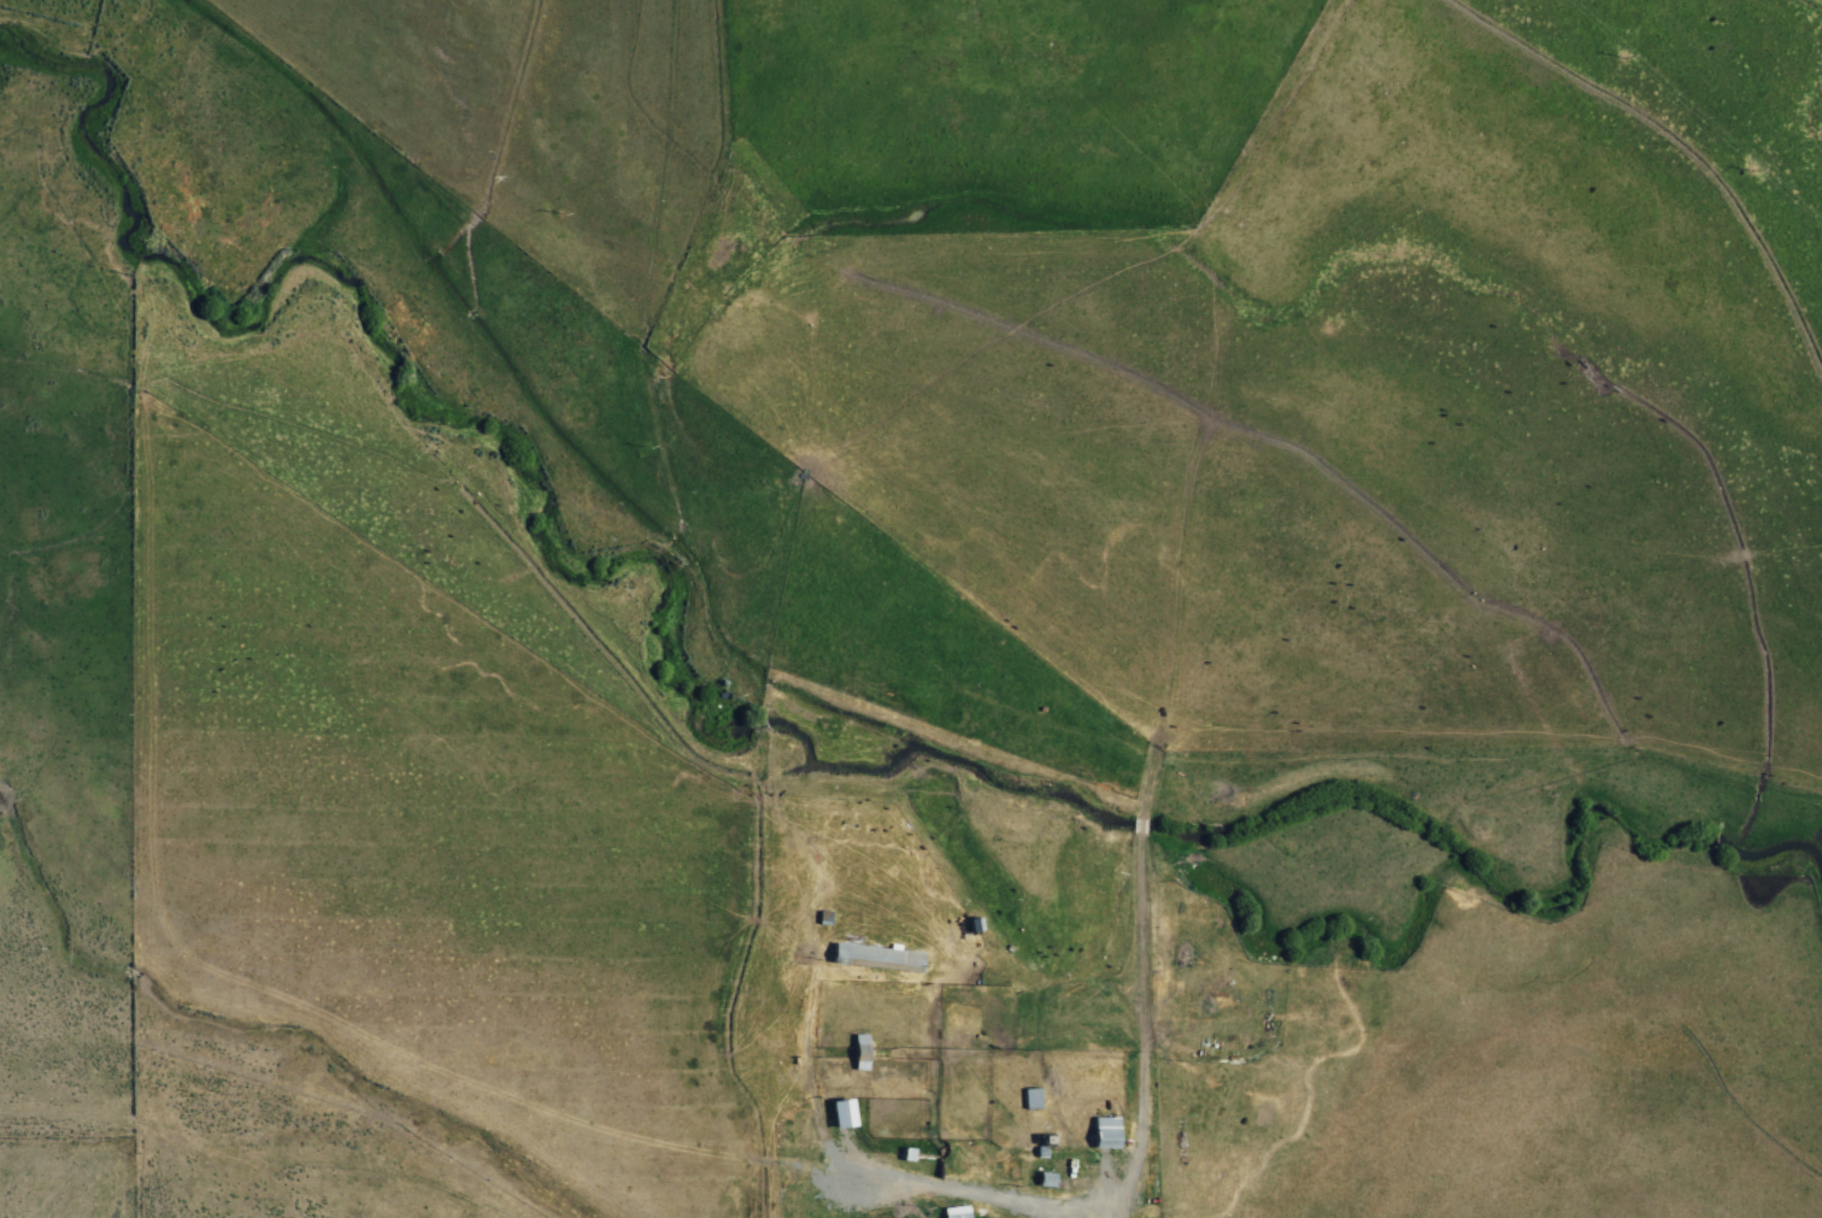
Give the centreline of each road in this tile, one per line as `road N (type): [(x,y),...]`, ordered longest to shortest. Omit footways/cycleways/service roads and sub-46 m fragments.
road 1 (residential): [(1058,1217),(969,1184),(809,1159)]

